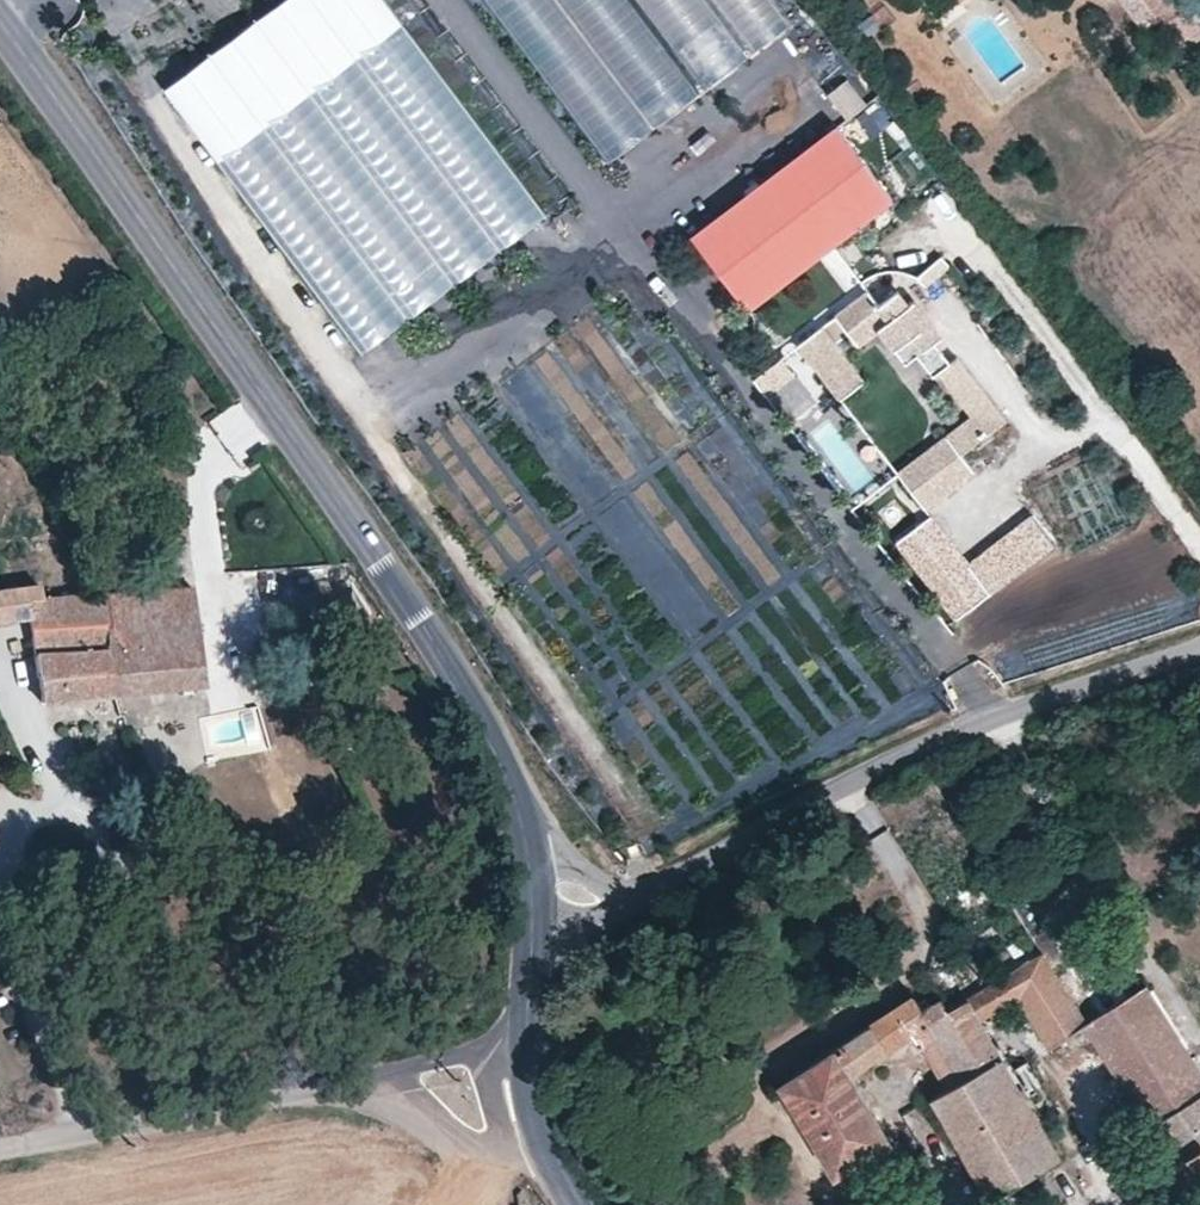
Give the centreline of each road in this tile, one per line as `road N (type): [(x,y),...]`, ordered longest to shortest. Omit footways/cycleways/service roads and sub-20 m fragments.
road 1 (tertiary): [(561,937),(543,812),(513,747),(0,24)]
road 2 (unclassified): [(561,937),(659,902),(873,779),(1199,654)]
road 3 (track): [(293,1083),(0,1137)]
road 4 (residential): [(551,1069),(440,1055),(293,1083)]
road 5 (tertiary): [(574,1204),(552,1125),(551,1069)]
road 6 (tertiary): [(551,1069),(561,937)]

